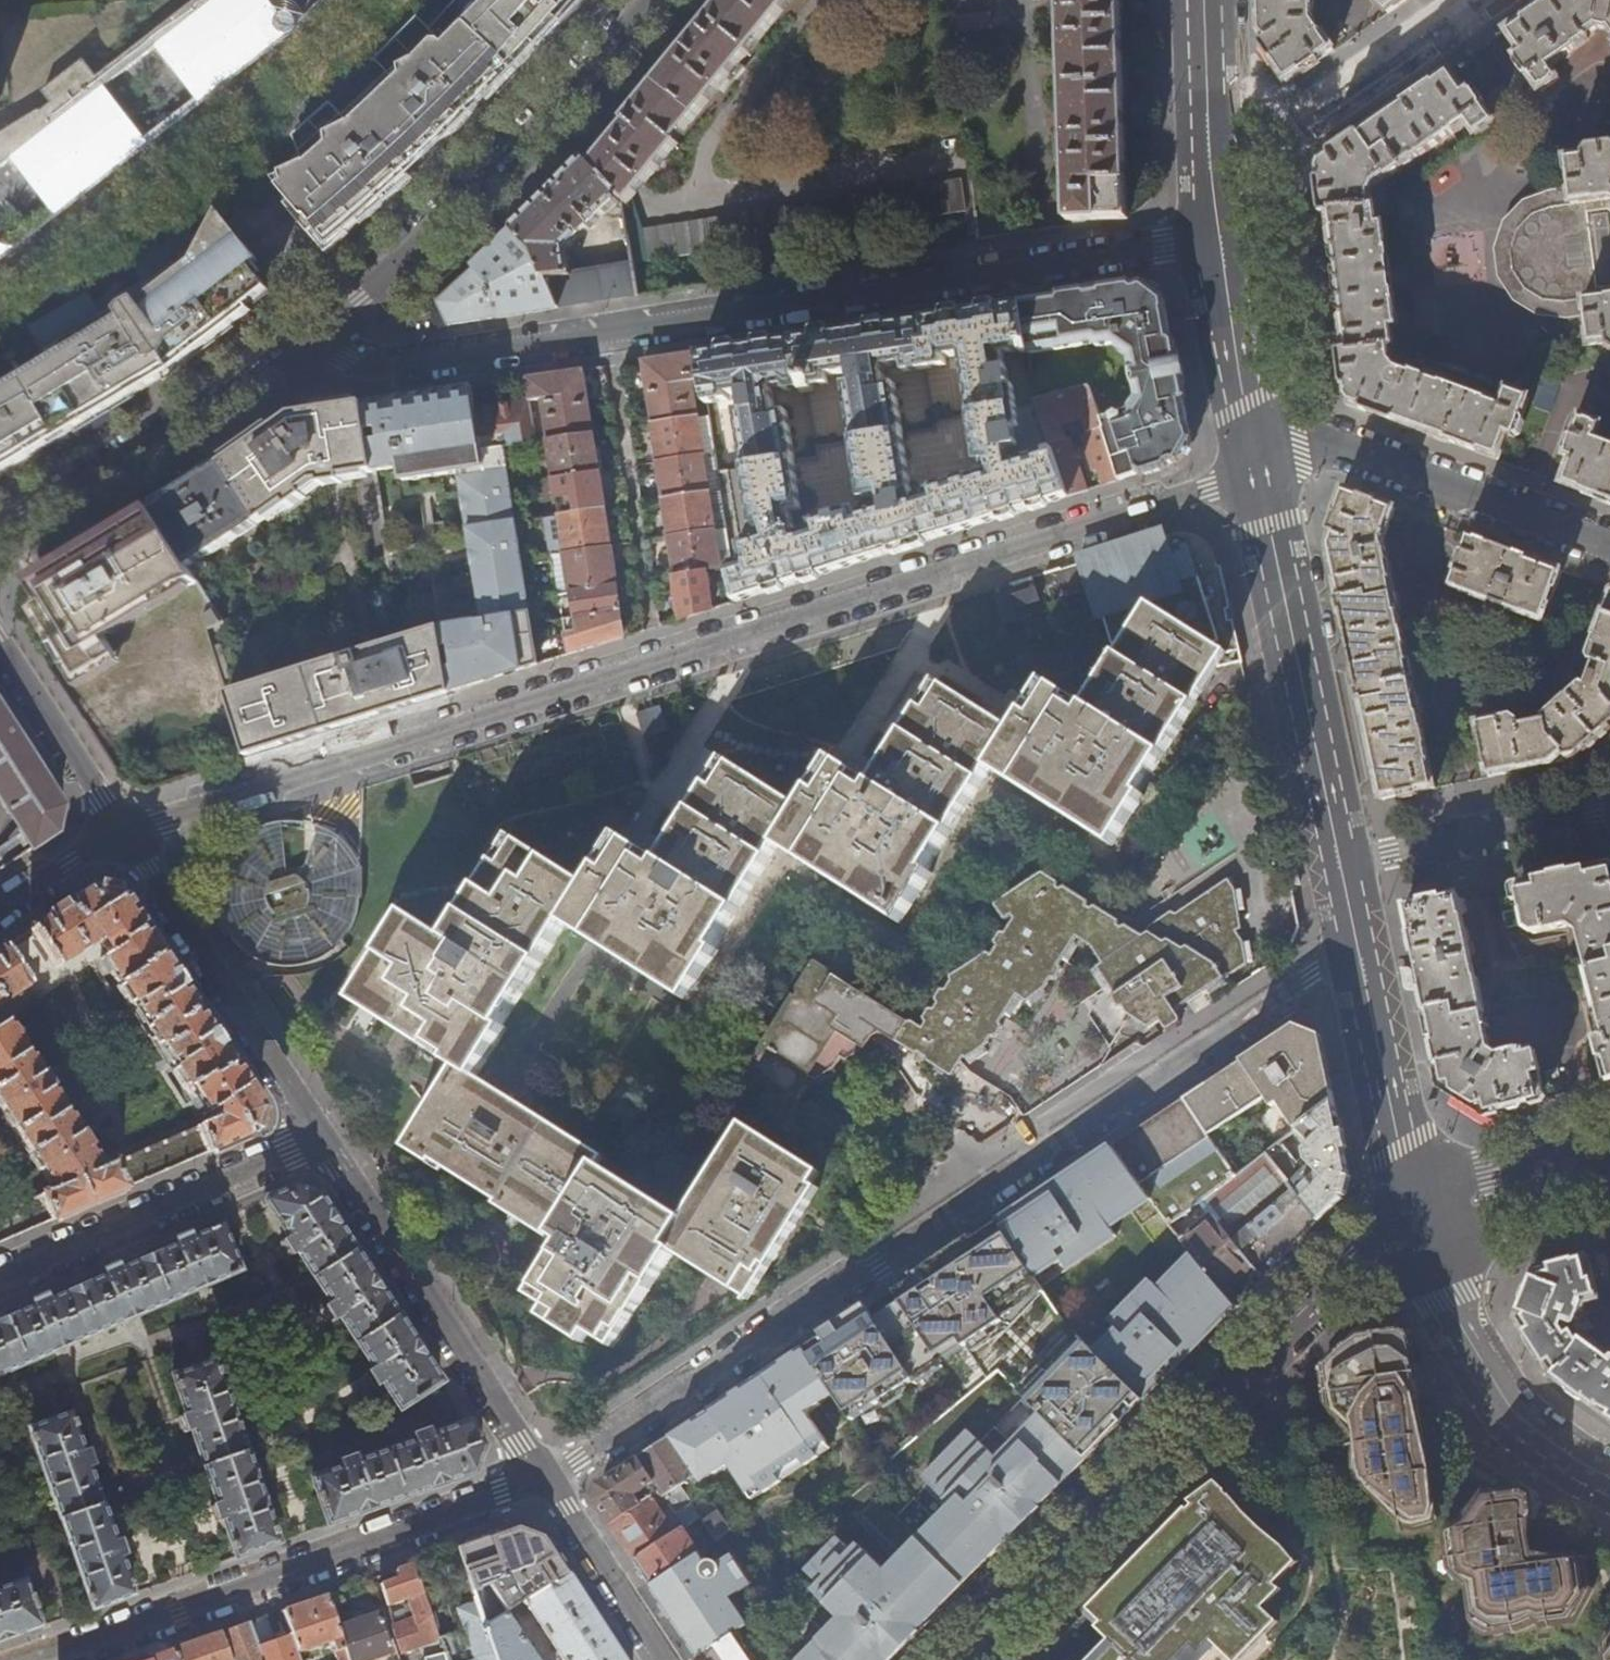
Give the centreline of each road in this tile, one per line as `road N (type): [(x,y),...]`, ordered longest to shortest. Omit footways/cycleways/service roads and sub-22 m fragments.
road 1 (residential): [(1340,953),(546,1479)]
road 2 (residential): [(1220,245),(592,337)]
road 3 (residential): [(652,666),(1257,475)]
road 4 (residential): [(961,1659),(1404,1228)]
road 5 (residential): [(121,832),(652,666)]
road 6 (residential): [(546,1479),(44,1659)]
road 7 (tertiary): [(1257,475),(1254,529),(1340,953)]
road 8 (residential): [(652,0),(501,168),(310,340)]
road 9 (residential): [(322,1138),(546,1479)]
road 10 (tertiary): [(1359,859),(1287,521),(1257,475)]
road 11 (residential): [(1609,545),(1320,438),(1251,444)]
road 12 (residential): [(310,340),(0,539)]
road 13 (residential): [(121,832),(322,1138)]
road 14 (residential): [(0,1277),(322,1138)]
road 15 (tertiary): [(1404,1228),(1501,1417),(1609,1494)]
road 16 (residential): [(592,337),(652,666)]
road 17 (residential): [(1213,178),(1477,0)]
road 18 (tertiary): [(1609,1456),(1539,1414),(1517,1390),(1482,1330),(1437,1210)]
road 19 (residential): [(592,337),(395,363),(348,357),(310,340)]
road 20 (tertiary): [(1340,953),(1404,1228)]
road 21 (tertiary): [(1437,1210),(1377,947)]
road 22 (residential): [(1359,859),(1609,805)]
road 23 (residential): [(0,647),(121,832)]
road 24 (residential): [(546,1479),(665,1659)]
road 25 (tertiary): [(1220,245),(1251,444)]
road 26 (tertiary): [(1191,0),(1194,120),(1213,178)]
road 27 (tertiary): [(1213,178),(1224,114),(1221,0)]
road 28 (residential): [(1437,1210),(1609,1166)]
road 29 (residential): [(0,908),(121,832)]

